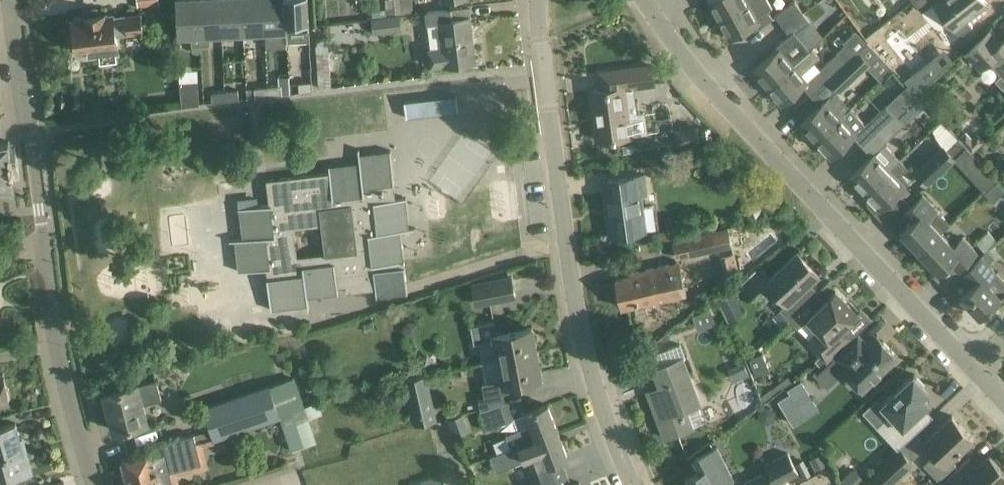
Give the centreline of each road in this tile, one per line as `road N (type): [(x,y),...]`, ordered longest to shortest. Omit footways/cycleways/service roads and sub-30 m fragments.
road 1 (residential): [(634,484),(592,375),(575,303),(539,0)]
road 2 (tertiary): [(94,484),(59,346),(10,0)]
road 3 (residential): [(974,371),(664,31)]

